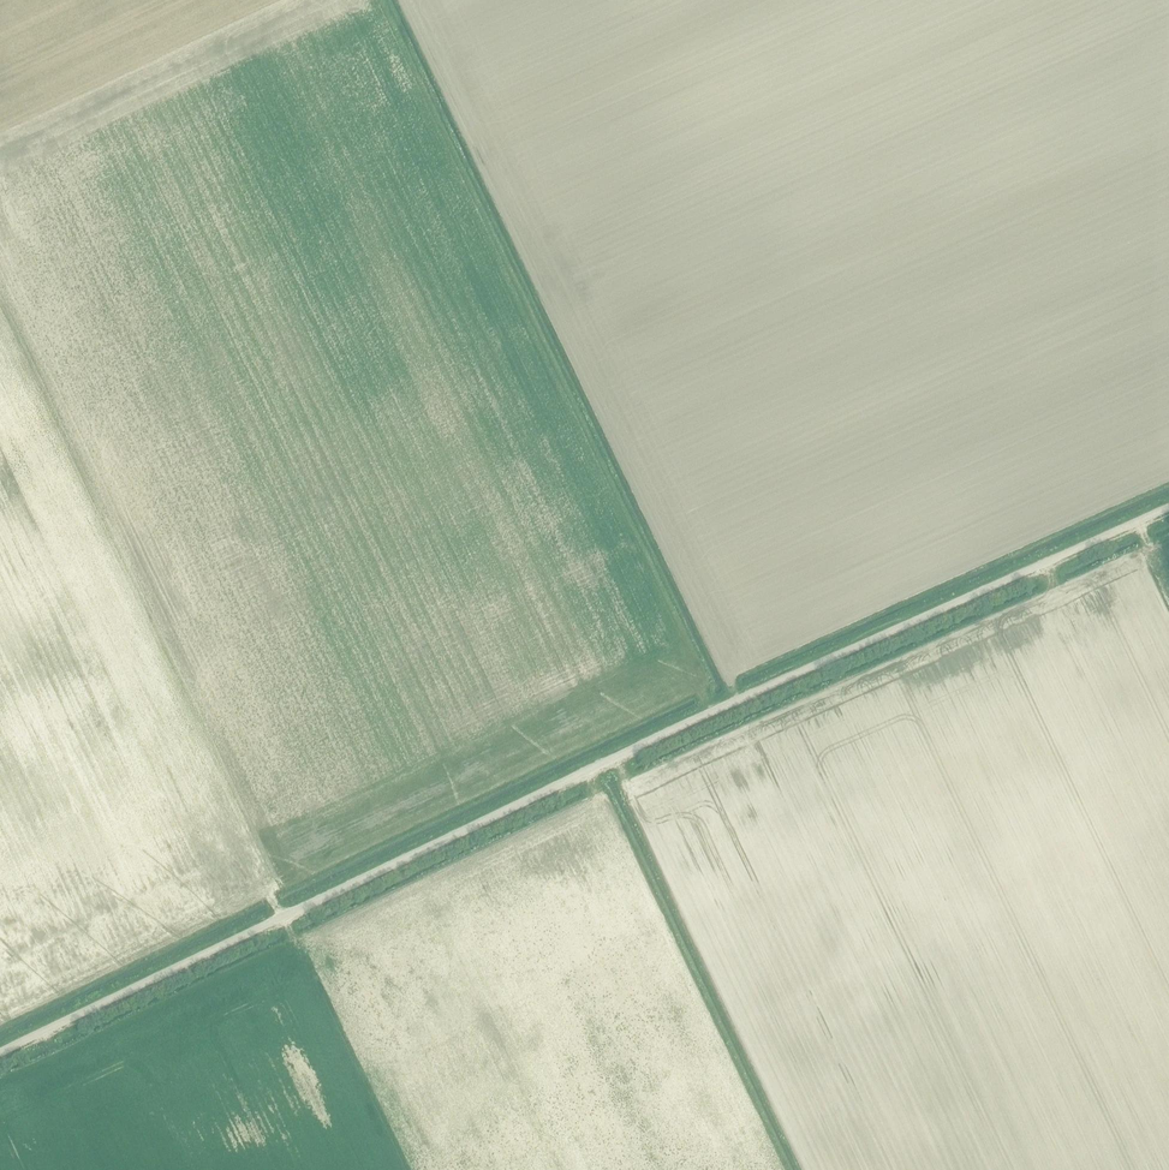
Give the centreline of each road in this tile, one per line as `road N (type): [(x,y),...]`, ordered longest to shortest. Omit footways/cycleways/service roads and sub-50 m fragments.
road 1 (unclassified): [(0,1051),(663,734),(1168,507)]

